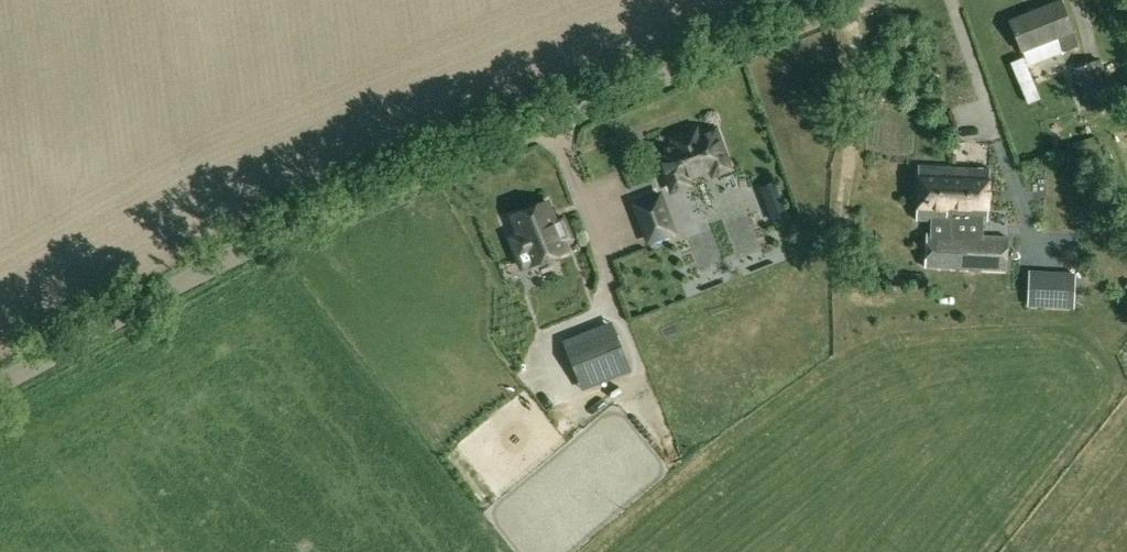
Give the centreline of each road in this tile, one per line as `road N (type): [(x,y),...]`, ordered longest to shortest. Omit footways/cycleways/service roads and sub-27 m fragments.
road 1 (unclassified): [(0,386),(349,201),(857,0)]

